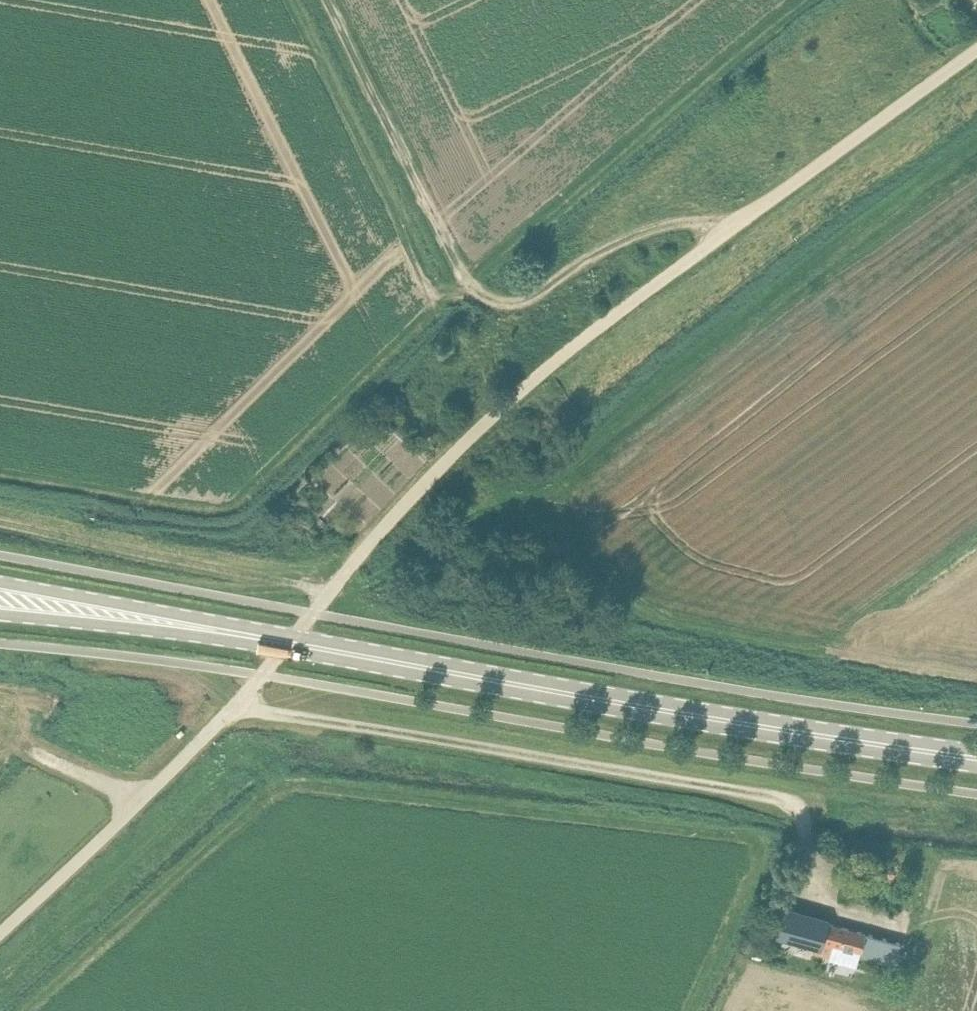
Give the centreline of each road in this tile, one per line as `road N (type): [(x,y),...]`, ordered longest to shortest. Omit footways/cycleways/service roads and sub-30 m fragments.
road 1 (track): [(30,1010),(240,818),(291,784),(737,832),(756,846),(760,861),(690,1010)]
road 2 (unclassified): [(290,643),(452,453),(570,348),(976,50)]
road 3 (primary): [(976,758),(290,643)]
road 4 (track): [(232,706),(785,802),(804,827),(815,888)]
road 5 (track): [(726,233),(707,222),(647,227),(566,268),(520,306),(483,299),(328,0)]
road 6 (unclassified): [(0,933),(290,643)]
road 7 (track): [(331,593),(0,523)]
road 8 (primary): [(290,643),(0,598)]
road 9 (track): [(139,801),(9,742)]

